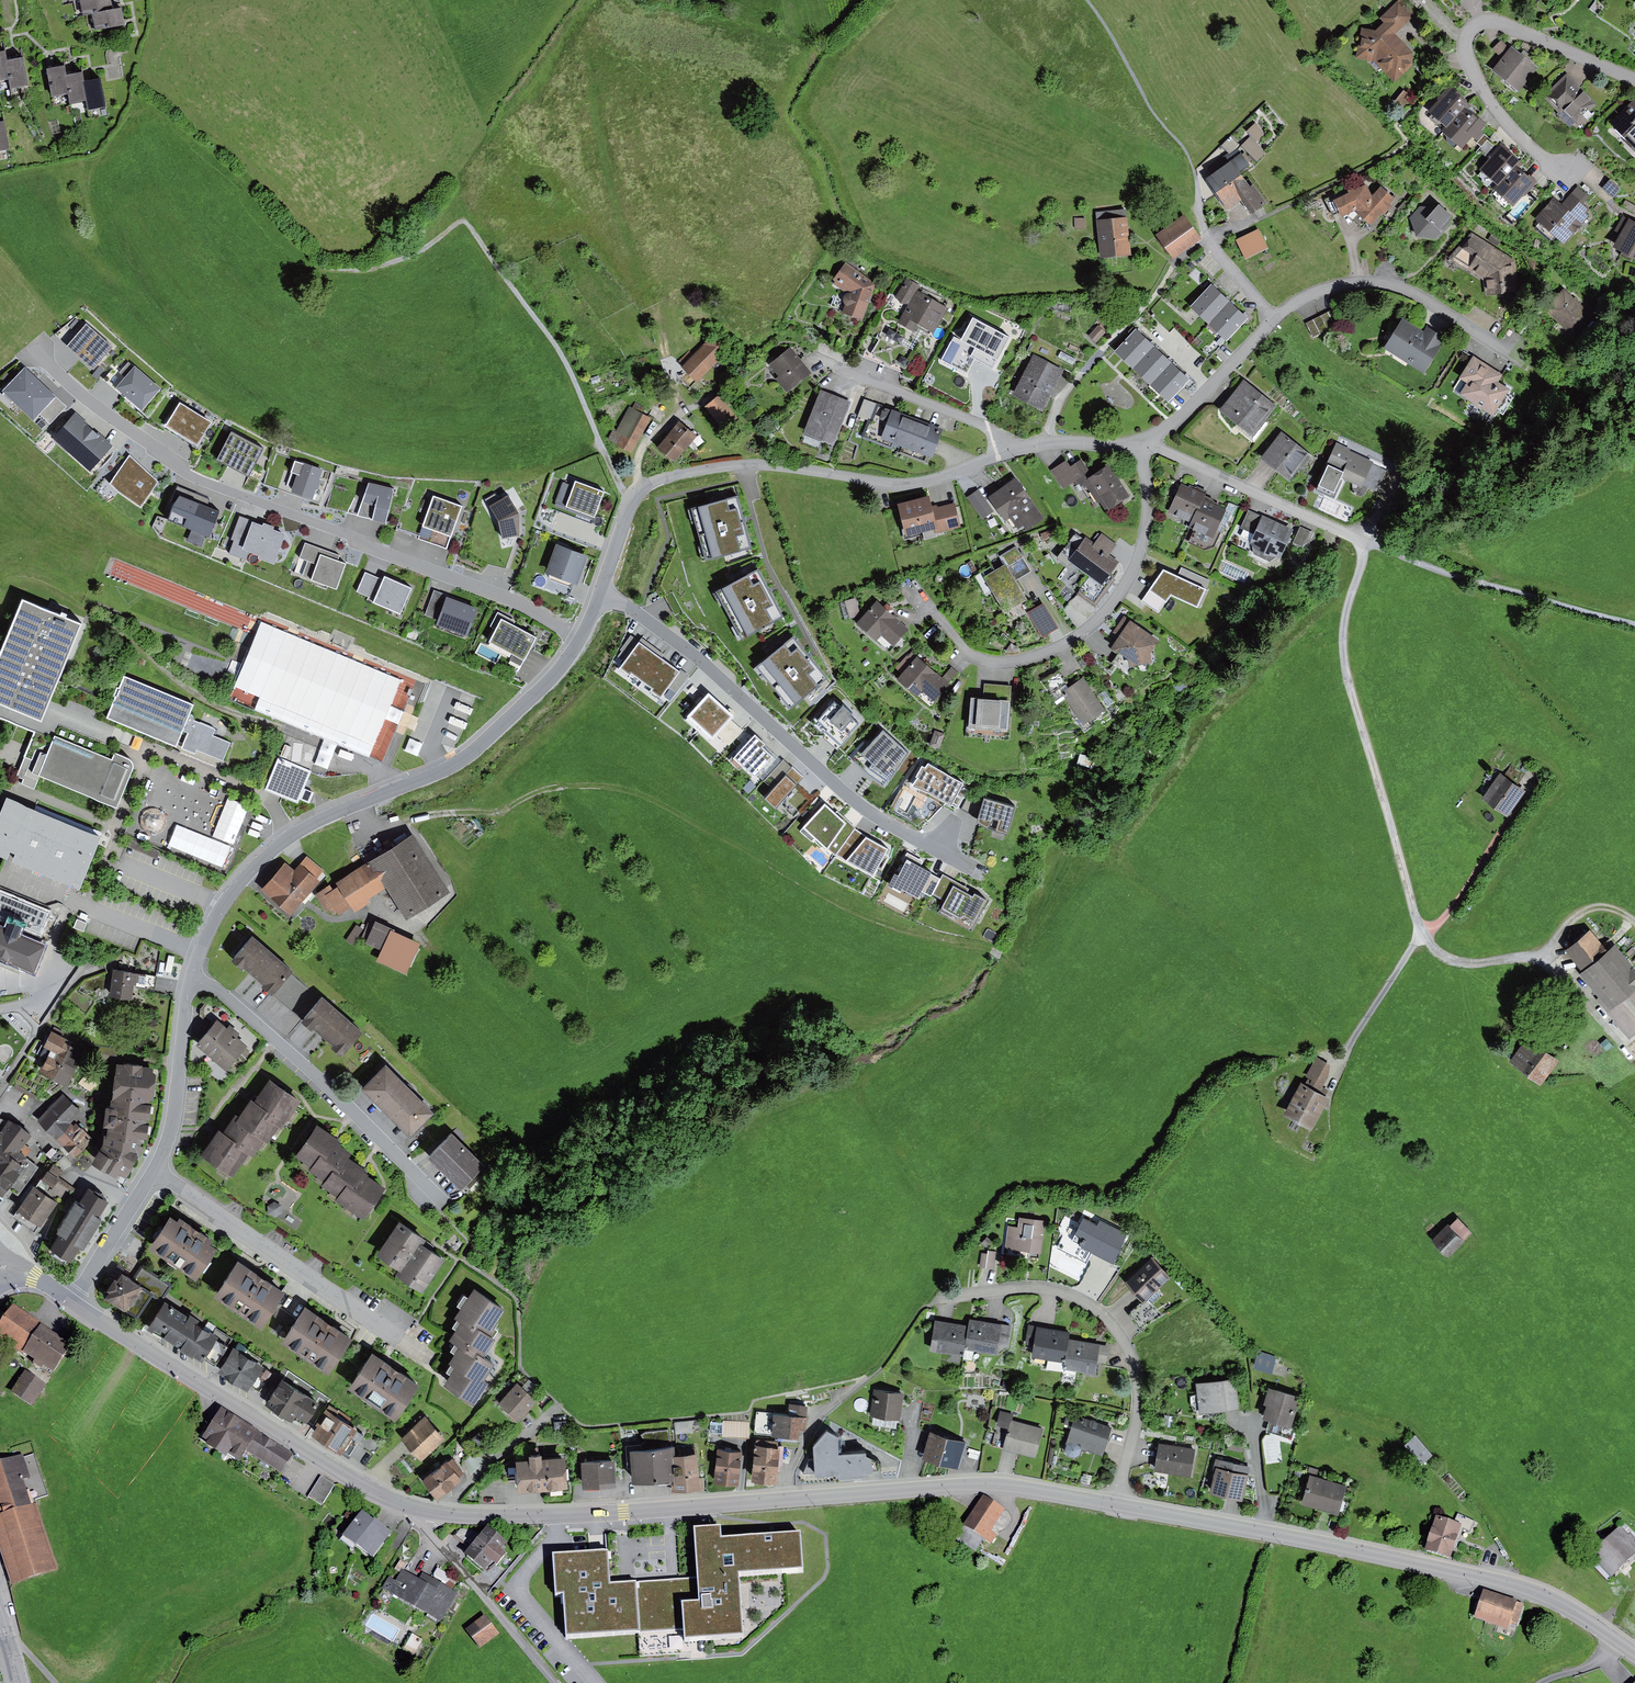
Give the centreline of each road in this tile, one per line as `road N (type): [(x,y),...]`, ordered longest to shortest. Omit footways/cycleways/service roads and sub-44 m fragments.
road 1 (track): [(1022,974),(985,950),(872,919),(655,800),(614,786),(573,785),(490,813),(380,824),(342,809)]
road 2 (tertiary): [(402,1504),(483,1517),(546,1515),(992,1486),(1115,1504)]
road 3 (residential): [(580,639),(503,597),(192,476),(35,352)]
road 4 (tertiary): [(1115,1504),(1500,1579),(1544,1594),(1634,1649)]
road 5 (residential): [(599,594),(629,506),(647,485),(752,465),(898,485),(1016,449)]
road 6 (track): [(322,268),(373,269),(418,252),(466,221),(570,372),(629,506)]
road 7 (residential): [(599,594),(699,661),(875,816),(968,869)]
road 8 (residential): [(30,586),(123,632),(203,699),(363,760),(385,793)]
road 9 (track): [(1421,935),(1344,664),(1361,540)]
road 10 (residential): [(1139,446),(1149,525),(1136,565),(1084,633),(1002,663),(961,646),(920,598)]
road 11 (tertiary): [(73,1301),(402,1504)]
road 12 (residential): [(944,1297),(1056,1292),(1100,1311),(1121,1334),(1134,1359),(1138,1409),(1115,1504)]
road 13 (residential): [(1634,78),(1501,23),(1468,30),(1463,46),(1473,76),(1513,129),(1562,172)]
road 14 (residential): [(191,980),(289,1047),(451,1200)]
road 15 (residential): [(154,1170),(429,1357)]
road 16 (track): [(1634,624),(1447,574),(1361,540)]
road 17 (residential): [(191,980),(220,910),(248,873),(290,835),(385,793)]
road 18 (residential): [(1274,318),(1334,285),(1378,281),(1435,304),(1521,360)]
road 19 (residential): [(385,793),(465,758),(551,680),(580,639)]
road 20 (track): [(1634,922),(1597,907),(1569,923),(1551,952),(1485,963),(1442,954),(1421,935)]
road 21 (unclassified): [(561,1682),(402,1504)]
road 22 (residential): [(1152,440),(1361,540)]
road 23 (residential): [(1016,449),(961,415),(837,369)]
road 24 (residential): [(154,1170),(173,1128),(191,980)]
road 25 (track): [(652,312),(681,400),(639,458),(643,488)]
road 26 (residential): [(1152,440),(1274,318)]
road 27 (track): [(1421,935),(1448,915),(1524,799)]
road 28 (residential): [(73,1301),(154,1170)]
road 29 (track): [(1421,935),(1347,1046)]
road 30 (track): [(1544,954),(1566,967),(1600,1018),(1634,1049)]
road 31 (residential): [(1016,449),(1047,441),(1139,446)]

